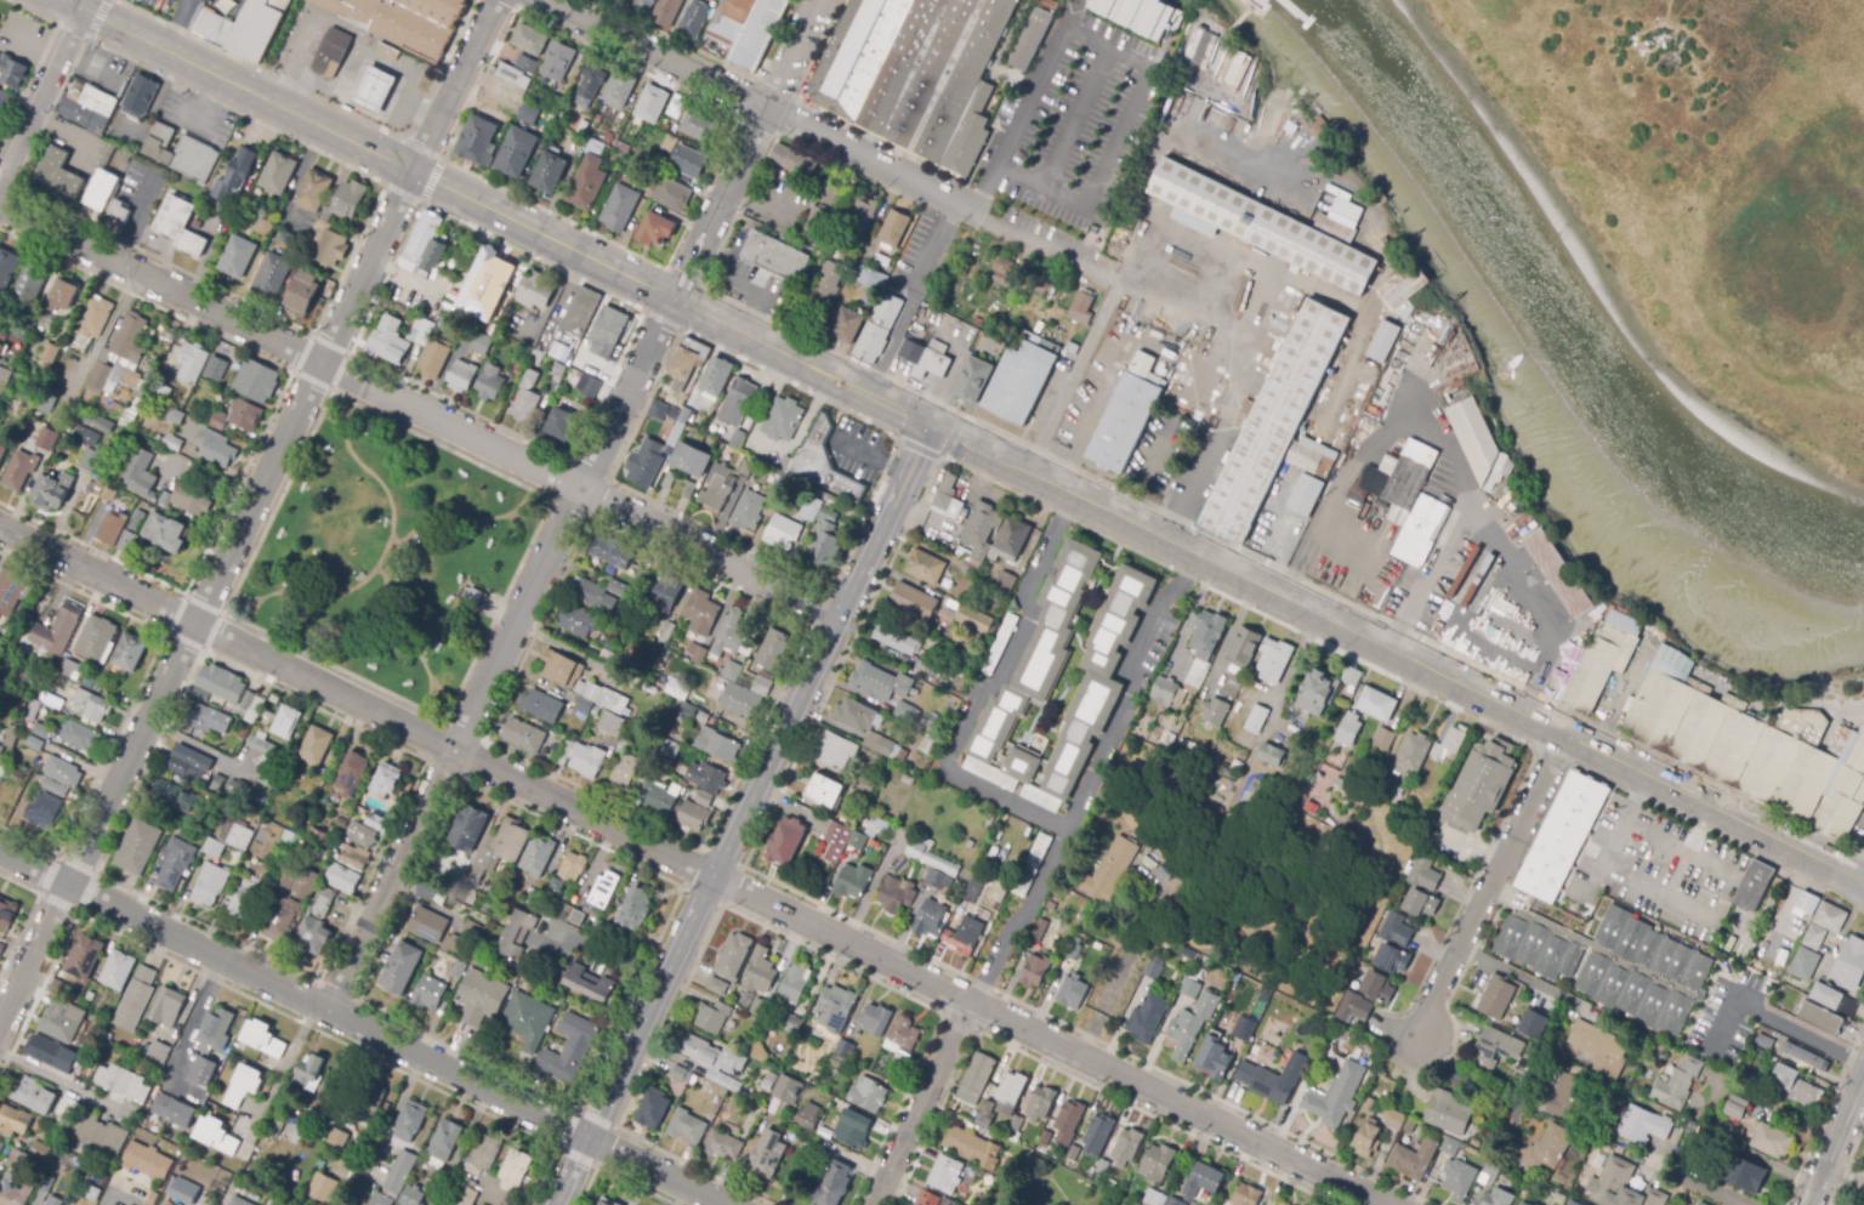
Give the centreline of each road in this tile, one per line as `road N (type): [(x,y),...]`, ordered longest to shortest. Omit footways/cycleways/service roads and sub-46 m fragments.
road 1 (residential): [(0,528),(1382,1204)]
road 2 (residential): [(819,0),(328,1010)]
road 3 (secondary): [(928,426),(1857,882)]
road 4 (residential): [(497,0),(68,885)]
road 5 (residential): [(837,615),(0,206)]
road 6 (tertiary): [(928,426),(553,1204)]
road 7 (secondary): [(61,0),(671,301)]
road 8 (residential): [(543,0),(1126,280)]
road 9 (tertiary): [(68,885),(586,1137)]
road 10 (residential): [(1564,735),(1417,1040)]
road 11 (secondary): [(671,301),(928,426)]
road 12 (residential): [(971,1004),(872,1204)]
road 13 (residential): [(86,0),(0,178)]
road 14 (residential): [(586,1137),(723,1204)]
road 15 (residential): [(68,885),(0,1013)]
road 16 (tertiary): [(1863,1078),(1806,1204)]
road 17 (residential): [(0,1052),(118,1105)]

